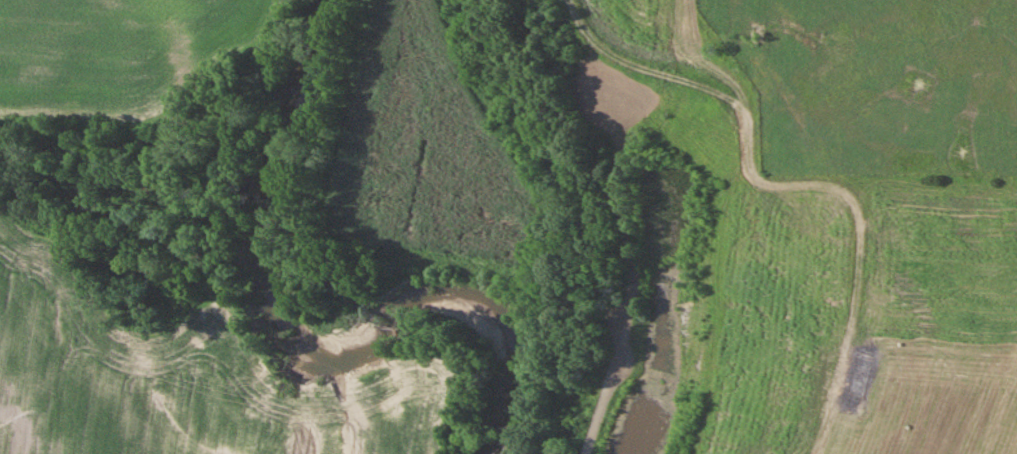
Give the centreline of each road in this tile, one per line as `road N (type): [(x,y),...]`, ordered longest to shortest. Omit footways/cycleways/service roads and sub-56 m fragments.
road 1 (residential): [(859,0),(906,155),(923,166),(939,321),(922,392),(885,453)]

